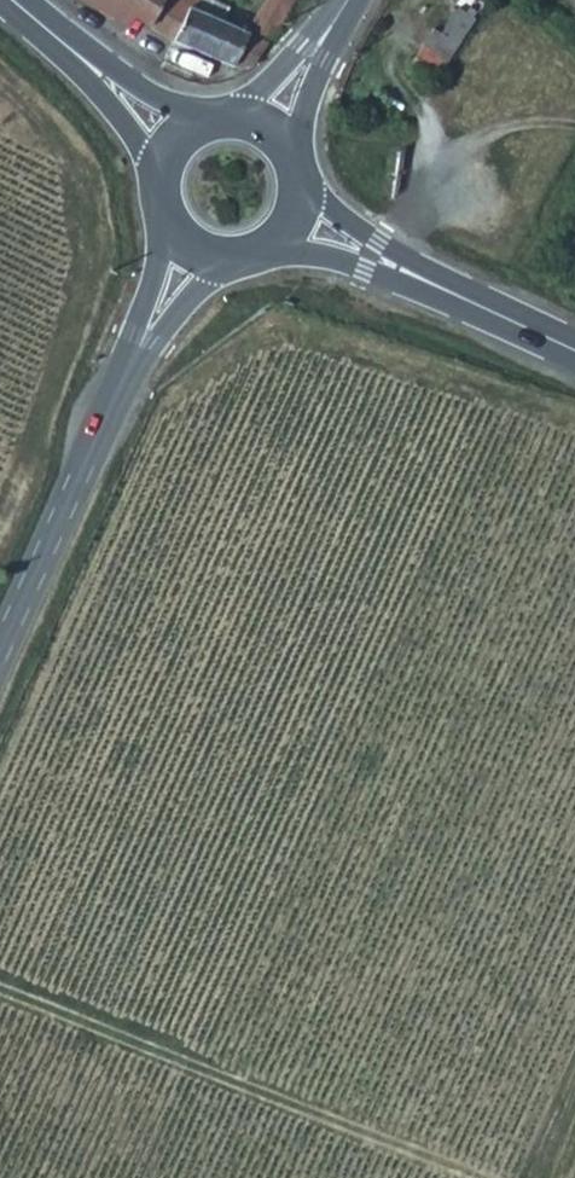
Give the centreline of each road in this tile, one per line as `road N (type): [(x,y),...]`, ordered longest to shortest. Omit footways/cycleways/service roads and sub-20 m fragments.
road 1 (track): [(0,1004),(451,1177)]
road 2 (track): [(574,432),(289,341),(160,406)]
road 3 (secondary): [(0,650),(140,343)]
road 4 (secondary): [(402,272),(574,351)]
road 5 (secondary): [(213,120),(60,42)]
road 6 (secondary): [(60,42),(161,178)]
road 7 (secondary): [(259,245),(402,272)]
road 8 (secondary): [(402,272),(295,179)]
road 9 (secondary): [(288,156),(326,27)]
road 10 (secondary): [(326,27),(230,119)]
road 11 (secondary): [(168,217),(140,343)]
road 12 (secondary): [(140,343),(228,253)]

